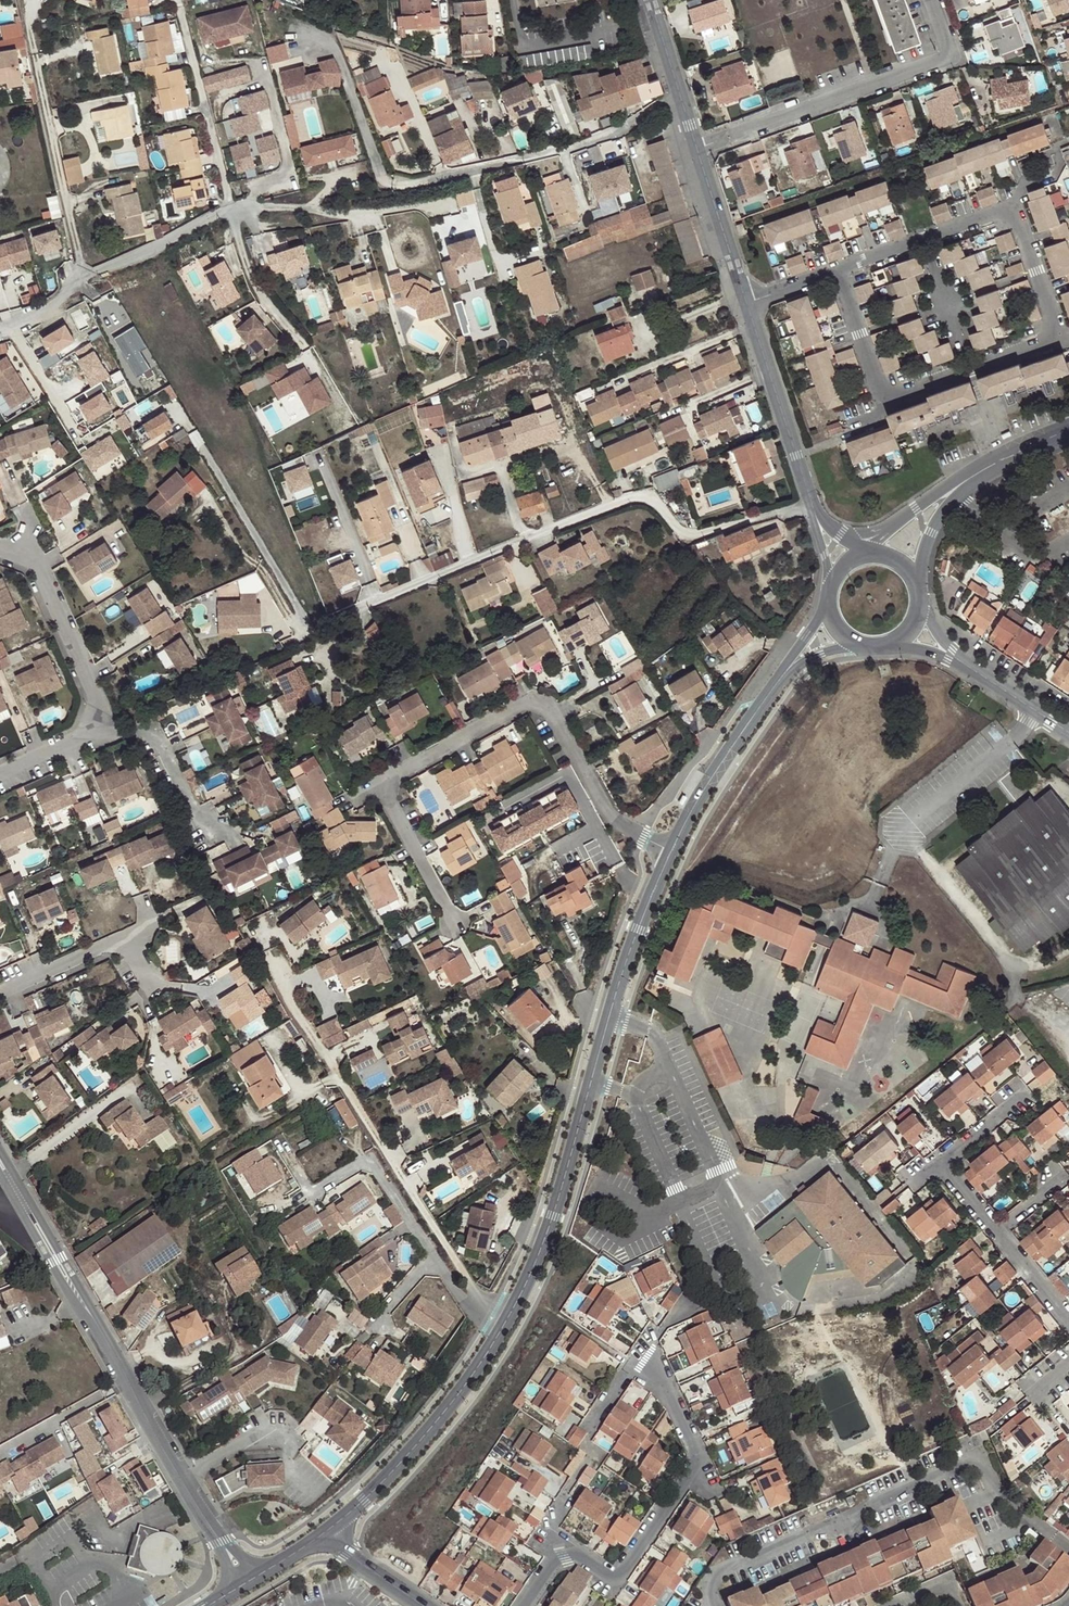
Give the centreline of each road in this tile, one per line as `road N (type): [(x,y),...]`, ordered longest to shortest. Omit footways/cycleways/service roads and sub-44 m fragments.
road 1 (residential): [(199,439),(314,627),(635,497),(699,537),(809,500)]
road 2 (residential): [(453,925),(393,804),(394,788),(402,772),(517,710),(557,718),(613,822),(667,848)]
road 3 (tertiary): [(492,1335),(575,1130),(608,1001),(667,848)]
road 4 (residential): [(1009,207),(1057,339),(885,397),(838,269)]
road 5 (residential): [(718,1605),(708,1584),(977,1468),(1068,1550)]
road 6 (residential): [(630,1372),(646,1347),(696,1467),(618,1580),(562,1546),(525,1605)]
road 7 (residential): [(281,984),(480,1301),(481,1323)]
road 8 (residential): [(0,1162),(181,1475)]
road 9 (residential): [(932,0),(952,58),(694,150)]
road 10 (residential): [(395,183),(565,148),(682,111)]
road 11 (tertiary): [(319,1533),(435,1418),(492,1335)]
road 12 (residential): [(279,1152),(307,1195),(370,1160),(435,1259)]
road 13 (residential): [(457,213),(442,203),(344,216),(274,207),(233,214)]
road 14 (unclassified): [(34,56),(77,271)]
road 15 (residential): [(233,214),(178,2)]
road 16 (residential): [(0,549),(37,559),(92,694),(84,718)]
road 17 (residential): [(1068,1320),(941,1163)]
road 18 (residential): [(207,839),(157,743),(84,718)]
road 19 (tertiary): [(755,324),(809,500)]
road 20 (tertiary): [(667,848),(768,695)]
road 21 (residential): [(1009,207),(838,269)]
road 22 (residential): [(233,214),(77,271)]
road 23 (tertiary): [(917,590),(929,531),(1000,454)]
road 24 (tertiary): [(694,150),(748,302)]
road 25 (unclassified): [(299,342),(254,286),(233,214)]
road 26 (residential): [(621,378),(755,324)]
road 27 (residential): [(124,938),(0,997)]
road 28 (residential): [(181,1475),(273,1419),(294,1434)]
road 29 (residential): [(958,661),(1068,733)]
road 30 (residential): [(319,1533),(422,1605)]

